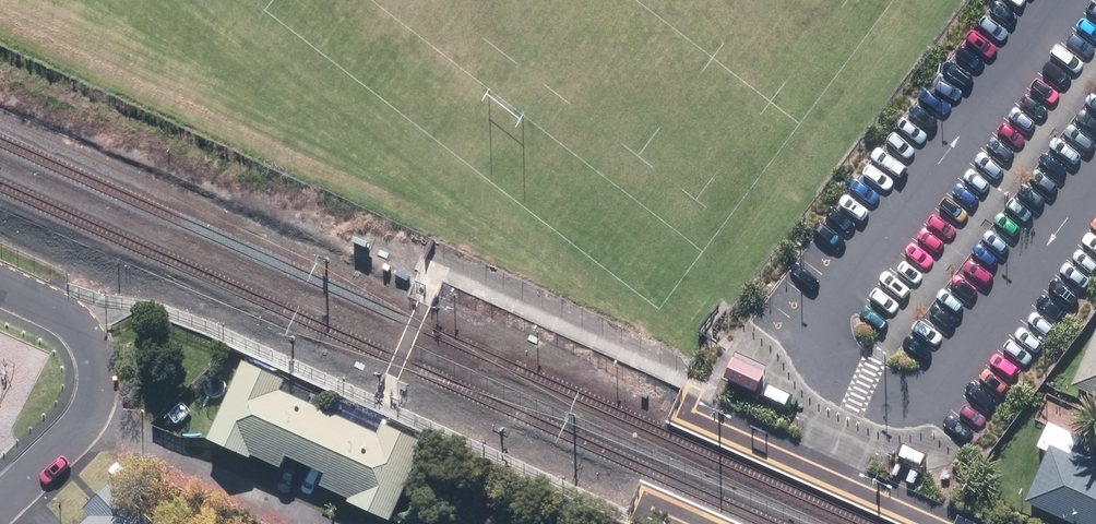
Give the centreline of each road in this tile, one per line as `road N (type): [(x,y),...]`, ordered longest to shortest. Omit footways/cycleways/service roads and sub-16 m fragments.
road 1 (residential): [(315,523),(88,419)]
road 2 (residential): [(0,285),(85,334),(99,382),(88,419)]
road 3 (residential): [(0,503),(88,419)]

